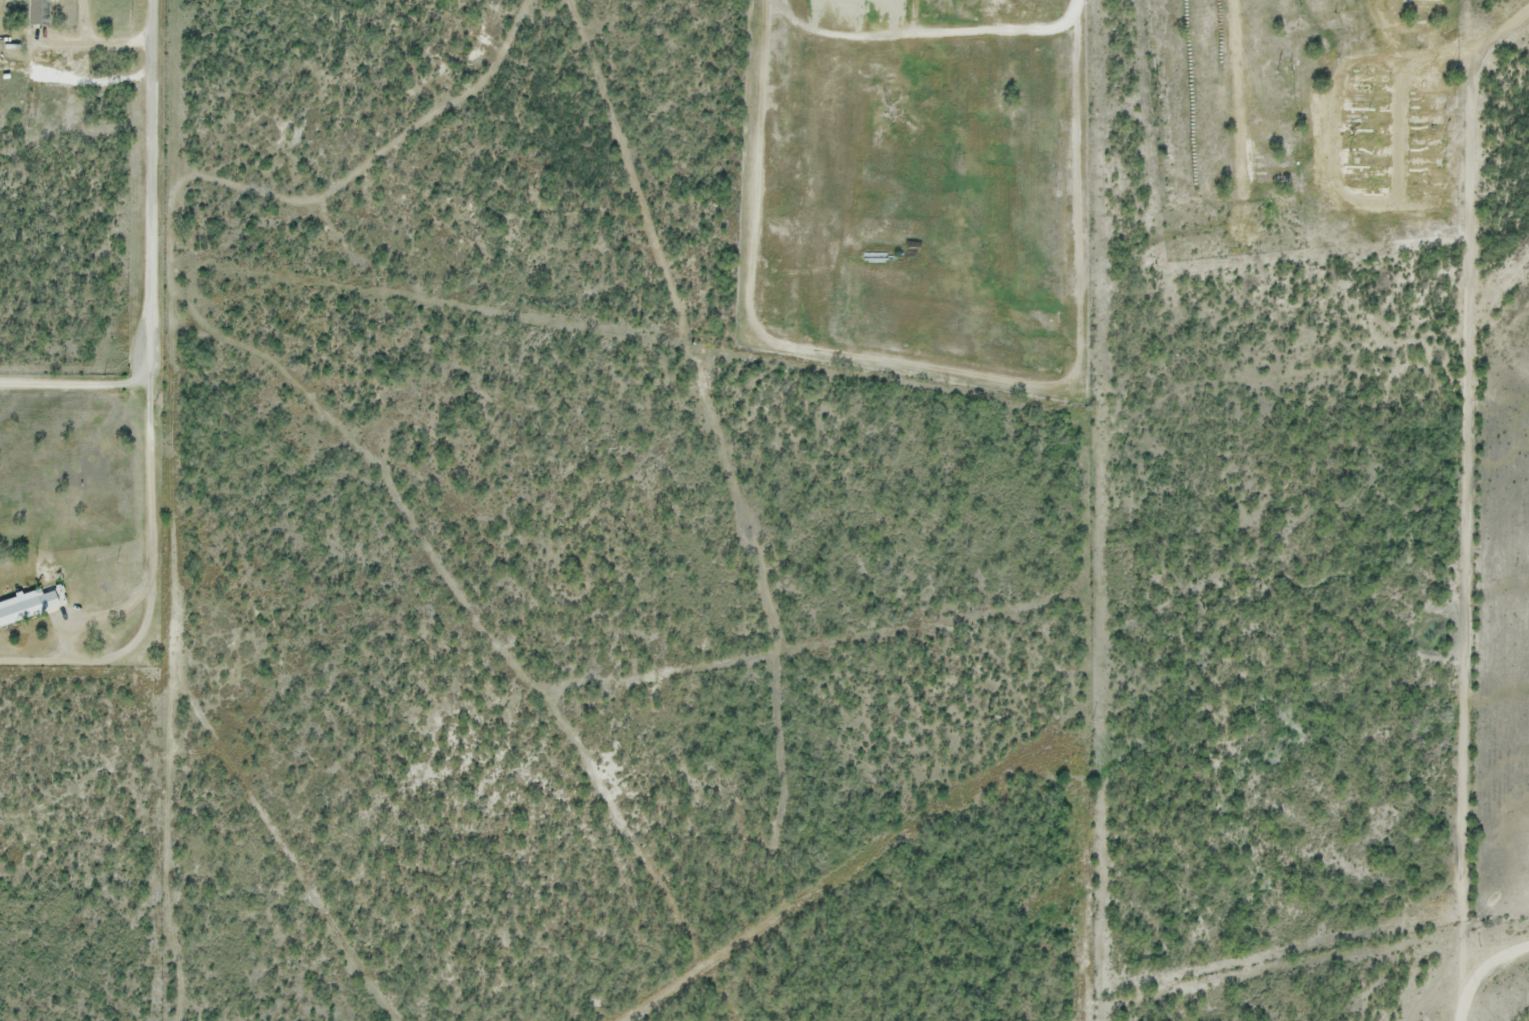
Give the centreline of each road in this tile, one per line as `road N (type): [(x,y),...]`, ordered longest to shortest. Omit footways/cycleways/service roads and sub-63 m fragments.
road 1 (track): [(1105,1020),(1091,0)]
road 2 (track): [(1097,370),(783,346),(759,302),(757,0)]
road 3 (residential): [(148,0),(149,364)]

